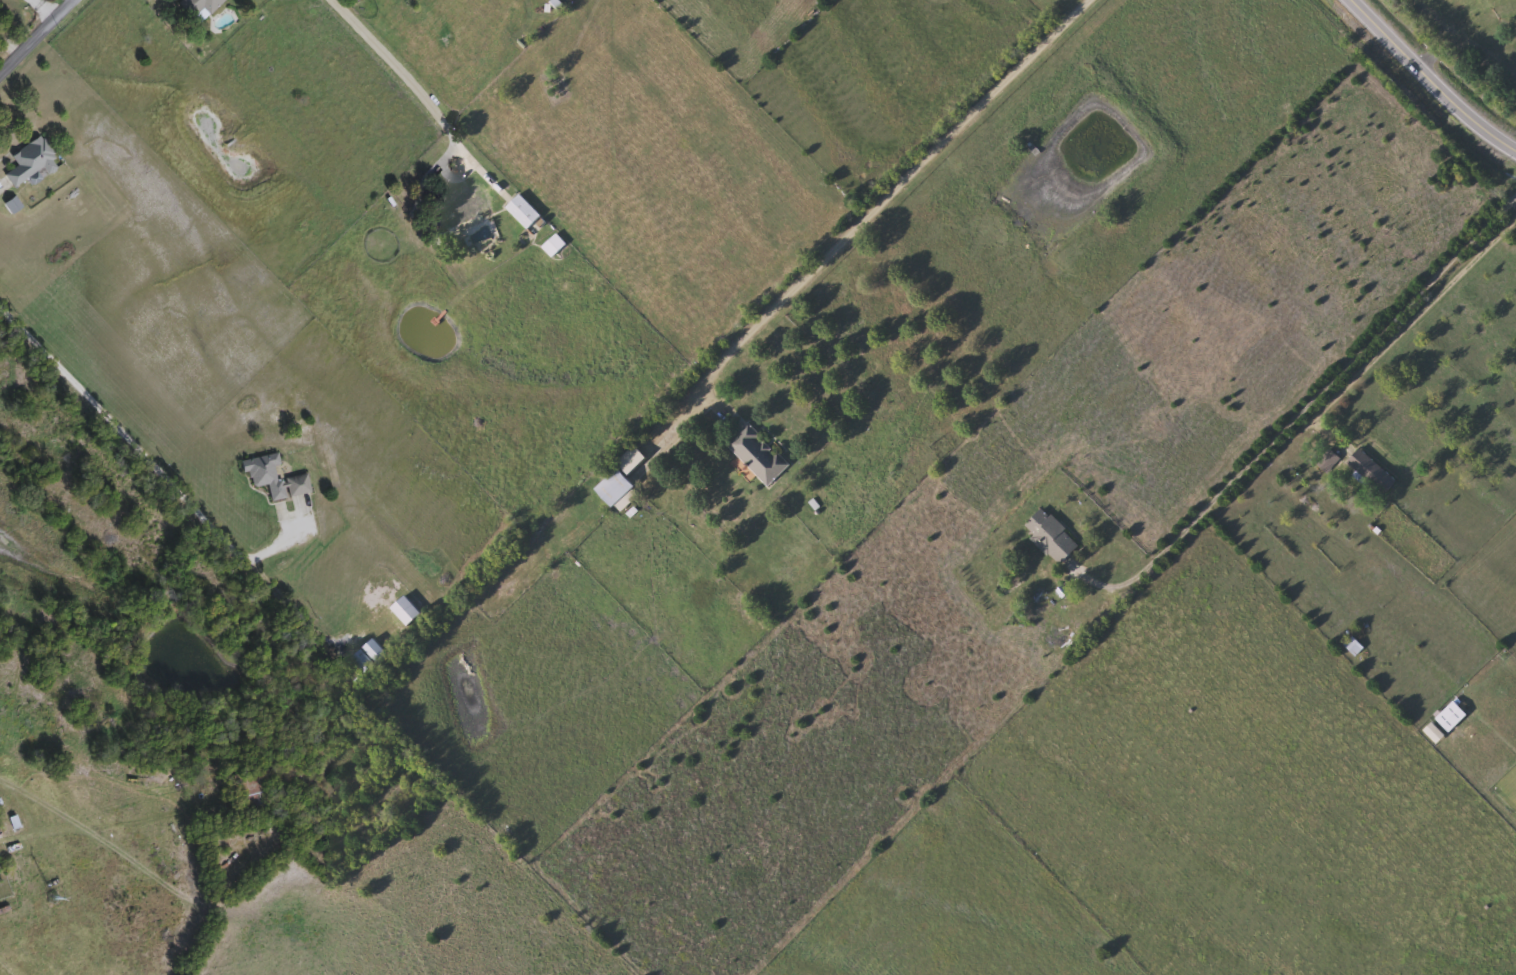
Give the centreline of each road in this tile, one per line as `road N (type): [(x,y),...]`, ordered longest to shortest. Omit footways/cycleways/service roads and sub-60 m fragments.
road 1 (secondary): [(1515,154),(1477,128),(1348,0)]
road 2 (residential): [(331,0),(418,90),(477,167)]

